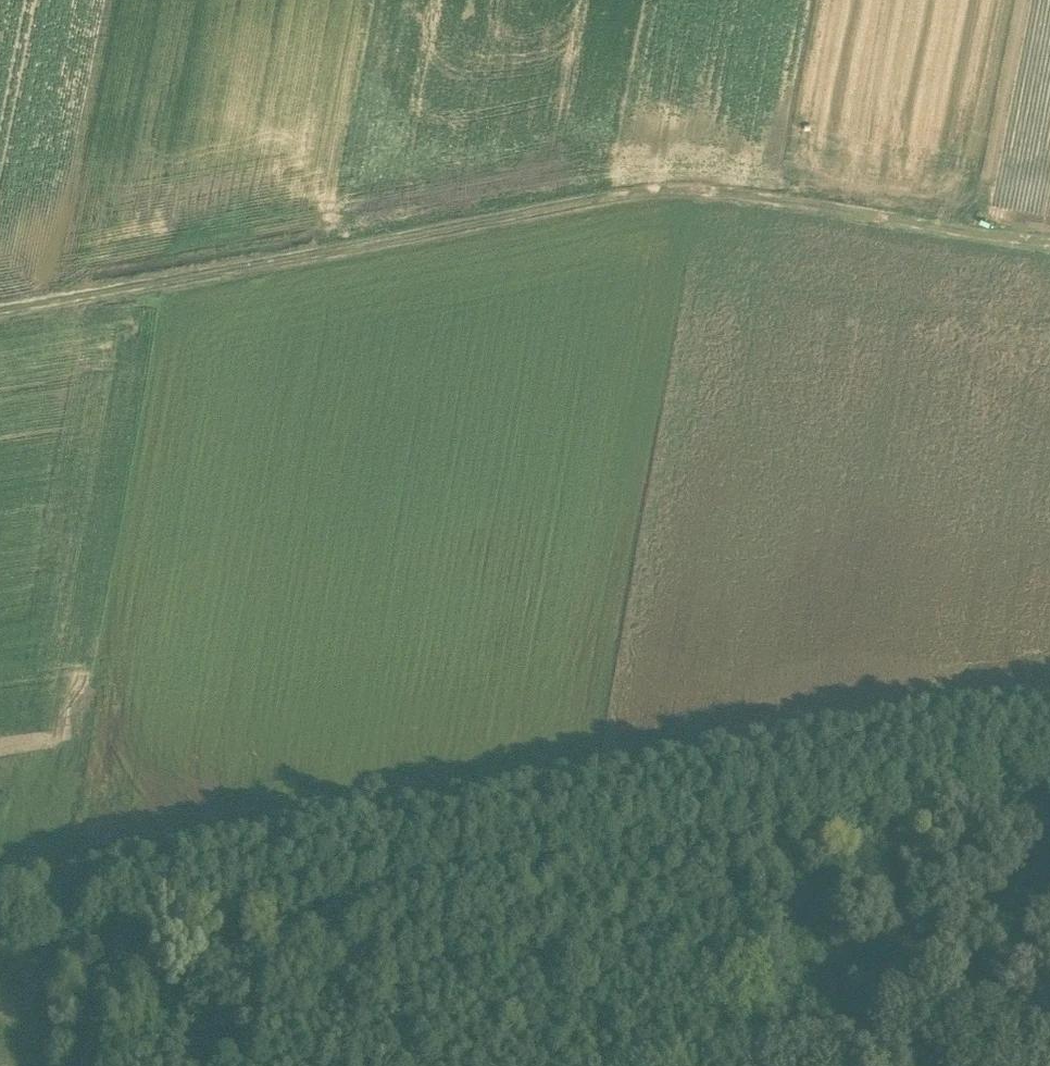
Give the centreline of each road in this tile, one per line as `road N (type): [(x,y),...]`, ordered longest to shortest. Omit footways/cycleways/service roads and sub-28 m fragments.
road 1 (track): [(0,317),(652,194),(717,197),(1049,247)]
road 2 (track): [(1049,728),(0,904)]
road 3 (track): [(63,1065),(66,892)]

